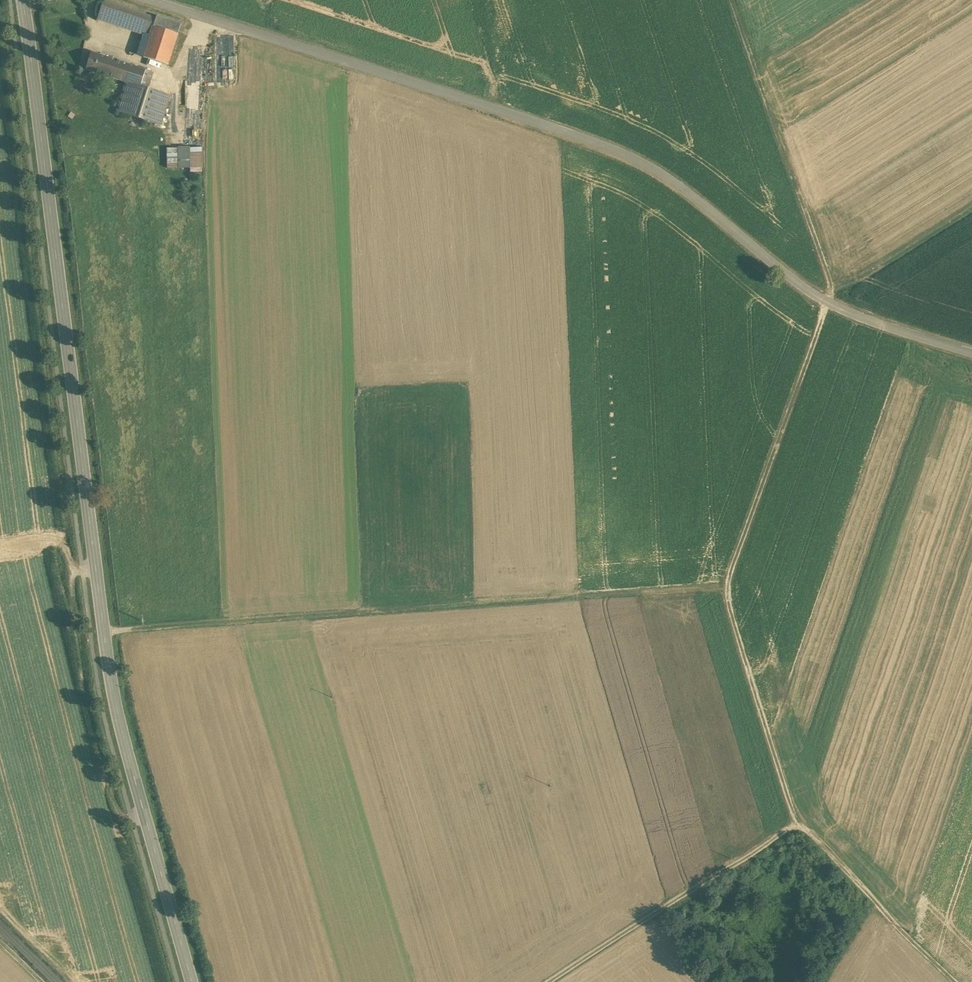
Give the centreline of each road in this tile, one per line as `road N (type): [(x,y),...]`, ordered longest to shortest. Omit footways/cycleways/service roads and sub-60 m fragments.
road 1 (track): [(735,0),(833,292),(728,584),(729,603),(797,824),(956,981)]
road 2 (secondary): [(191,981),(110,676),(23,0)]
road 3 (unclassified): [(149,0),(615,148),(678,184),(829,303),(971,353)]
road 4 (track): [(728,588),(368,612)]
road 5 (track): [(550,981),(797,824)]
road 6 (track): [(104,632),(368,612)]
road 7 (track): [(652,169),(654,148),(604,0)]
road 8 (track): [(971,211),(832,295)]

